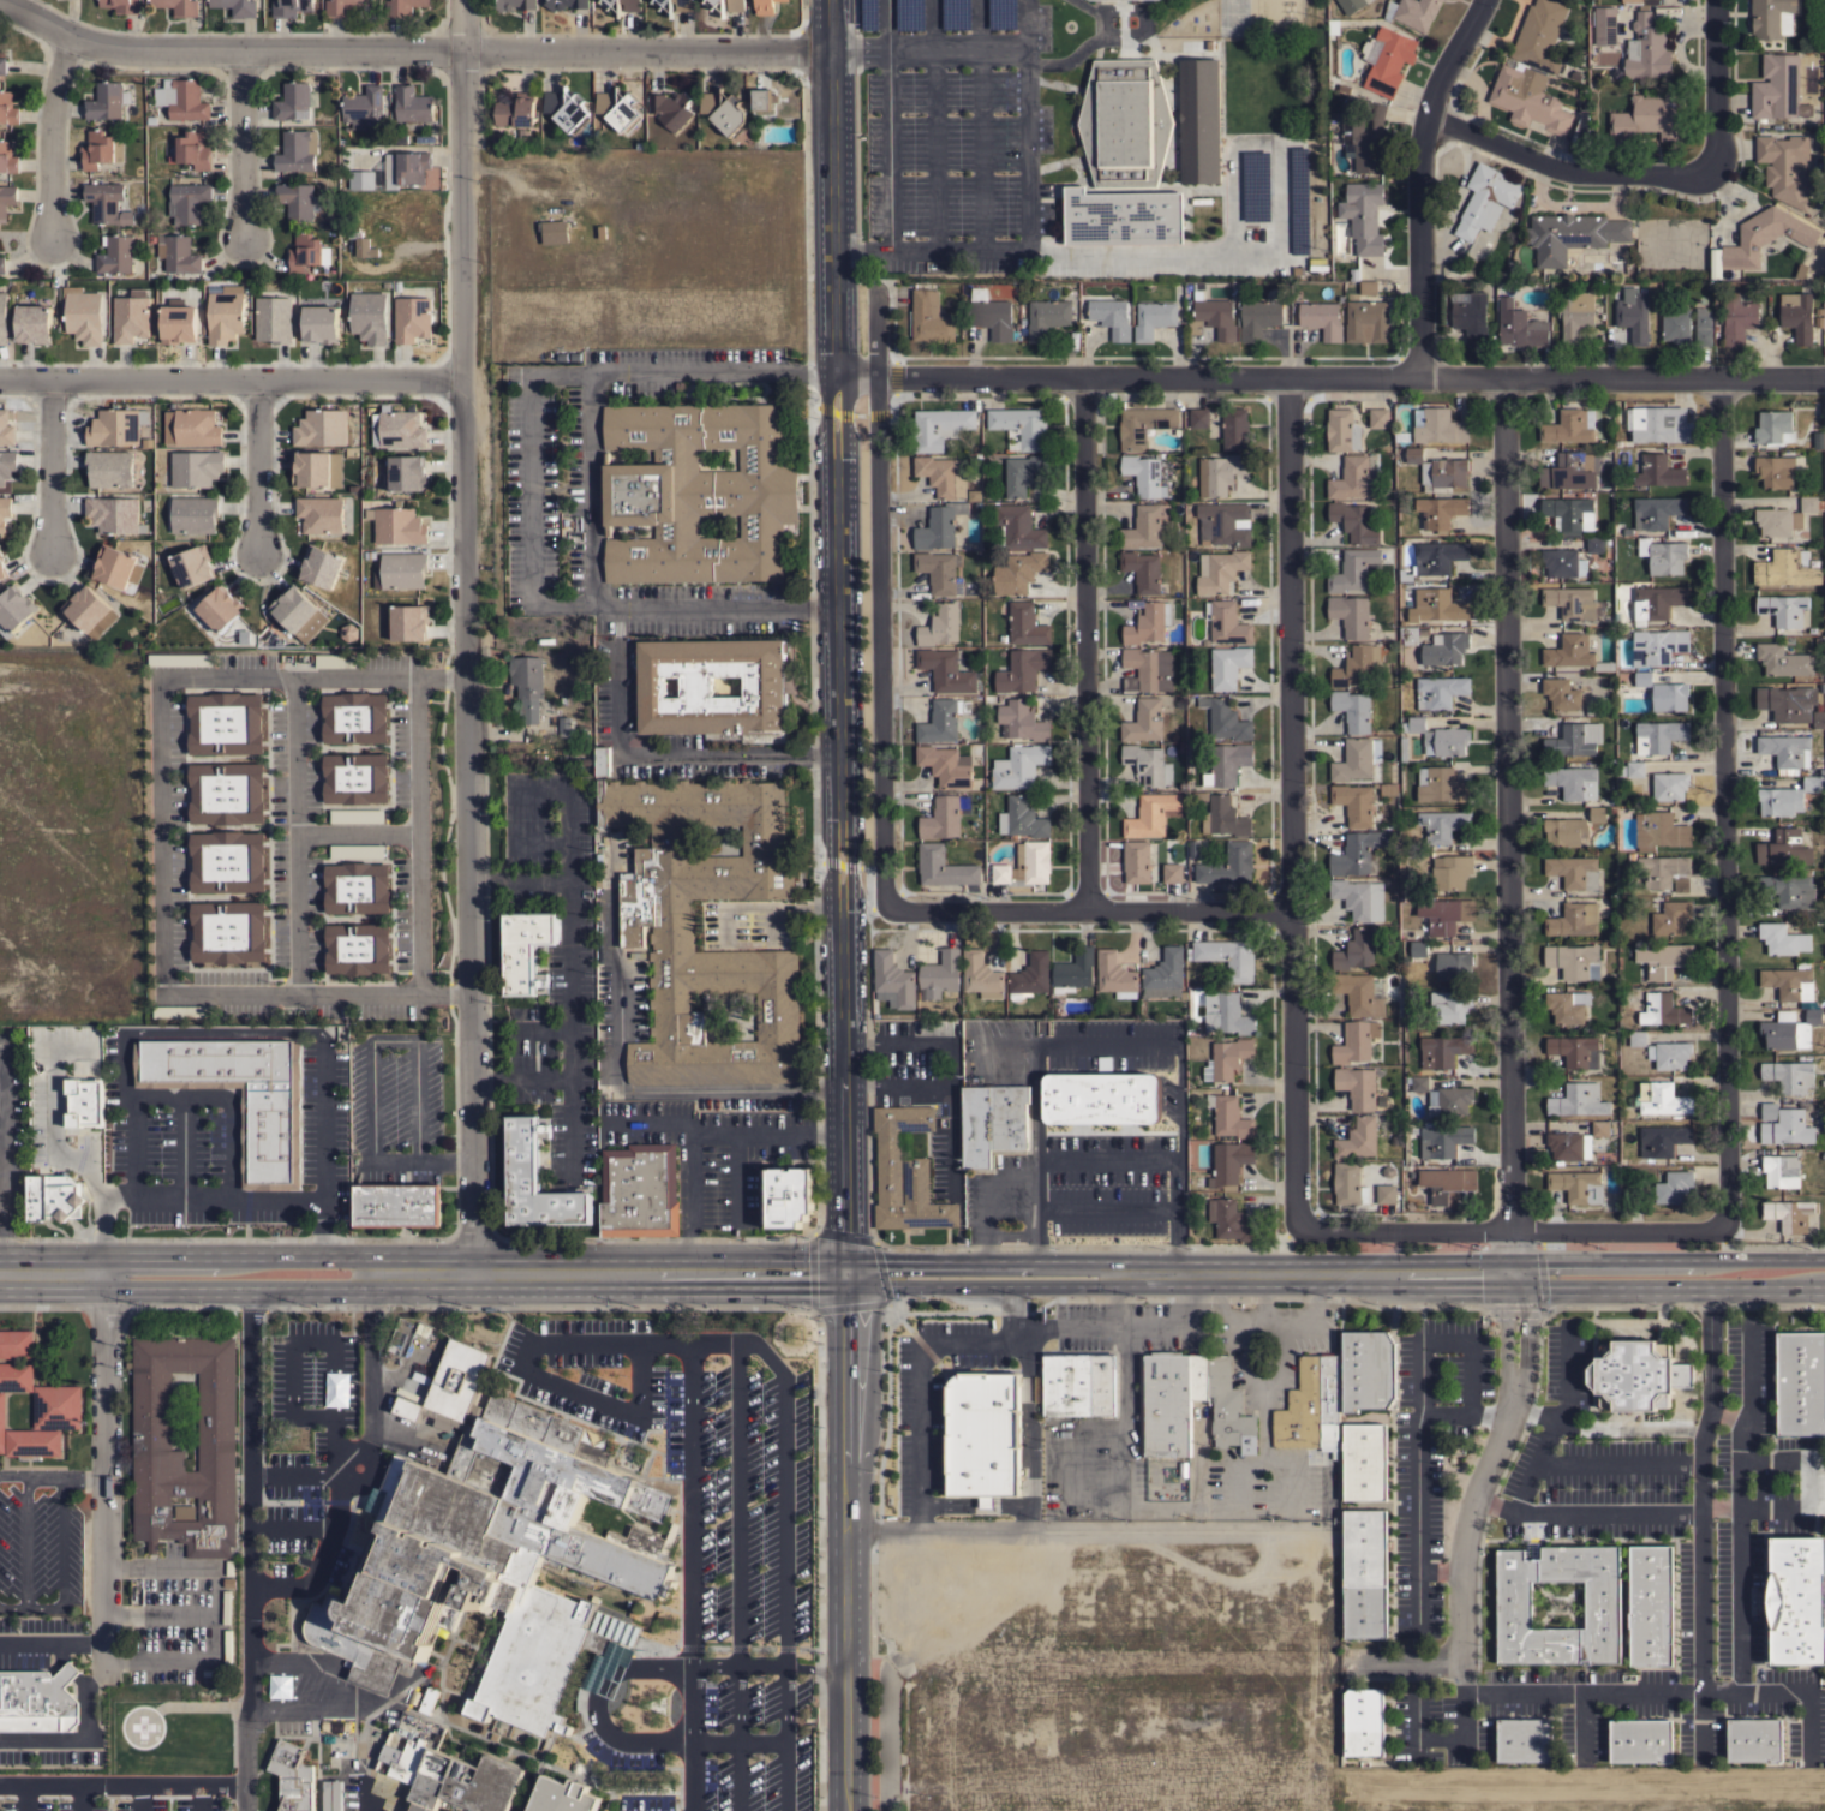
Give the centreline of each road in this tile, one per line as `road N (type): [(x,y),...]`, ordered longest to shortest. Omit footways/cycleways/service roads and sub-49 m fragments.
road 1 (residential): [(1504,375),(1515,1367),(1509,1413),(1462,1544),(1464,1755)]
road 2 (tertiary): [(840,1259),(828,0)]
road 3 (primary): [(0,1287),(1095,1286),(1117,1272)]
road 4 (residential): [(833,375),(1824,377)]
road 5 (residential): [(477,1287),(463,382)]
road 6 (primary): [(888,1263),(0,1254)]
road 7 (residential): [(1299,1227),(1290,376)]
road 8 (residential): [(1725,1217),(1719,376)]
road 9 (residential): [(828,50),(140,53),(0,10)]
road 10 (residential): [(876,292),(881,886),(893,910)]
road 11 (tertiary): [(845,1810),(840,1259)]
road 12 (residential): [(1084,910),(1090,375)]
road 13 (residential): [(1311,1522),(843,1525)]
road 14 (residential): [(463,382),(0,379)]
road 15 (residential): [(1725,1217),(1710,1230),(1299,1227)]
road 16 (residential): [(893,910),(1291,910)]
road 17 (primary): [(1117,1272),(1514,1274)]
road 18 (residential): [(1419,375),(1419,144),(1436,78),(1481,0)]
road 19 (residential): [(106,1287),(106,1673)]
road 20 (residential): [(463,382),(459,0)]
road 21 (primary): [(1824,1258),(1555,1256),(1514,1274)]
road 22 (primary): [(1514,1274),(1542,1285),(1824,1285)]
road 23 (residential): [(1425,112),(1579,172),(1713,168)]
road 24 (primary): [(1117,1272),(1093,1265),(888,1263)]
road 25 (residential): [(72,38),(53,120),(47,238)]
road 26 (residential): [(238,53),(245,240)]
road 27 (residential): [(49,555),(49,379)]
road 28 (residential): [(253,552),(252,382)]
road 29 (residential): [(1713,168),(1715,0)]

